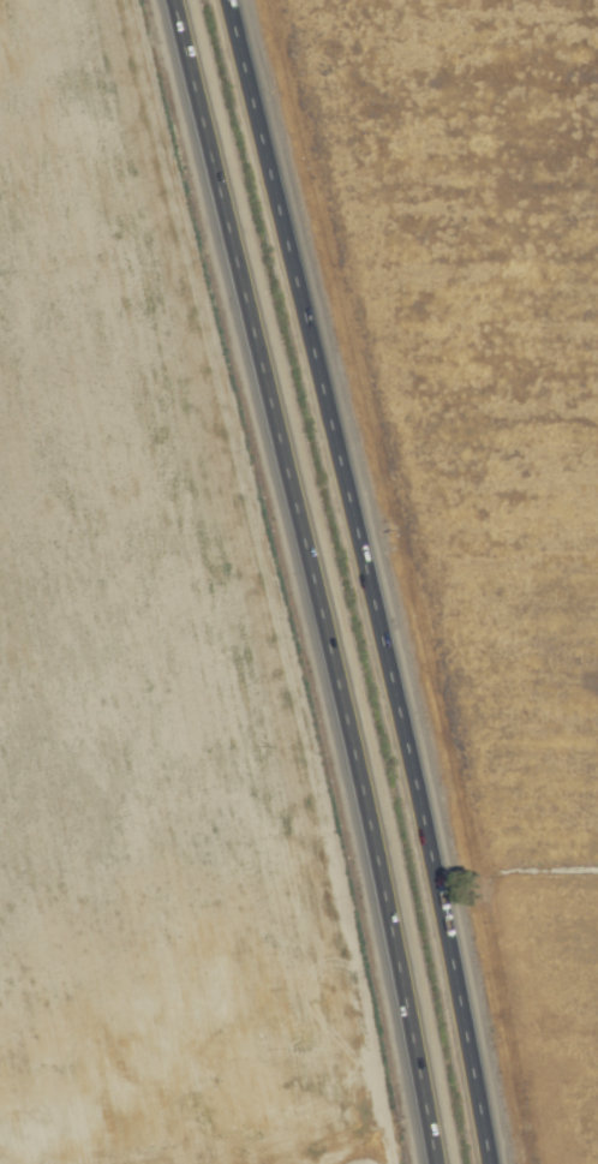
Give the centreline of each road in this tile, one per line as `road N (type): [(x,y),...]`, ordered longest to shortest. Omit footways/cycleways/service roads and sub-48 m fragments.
road 1 (motorway): [(488,1163),(425,826),(225,0)]
road 2 (motorway): [(172,0),(381,879),(434,1163)]

